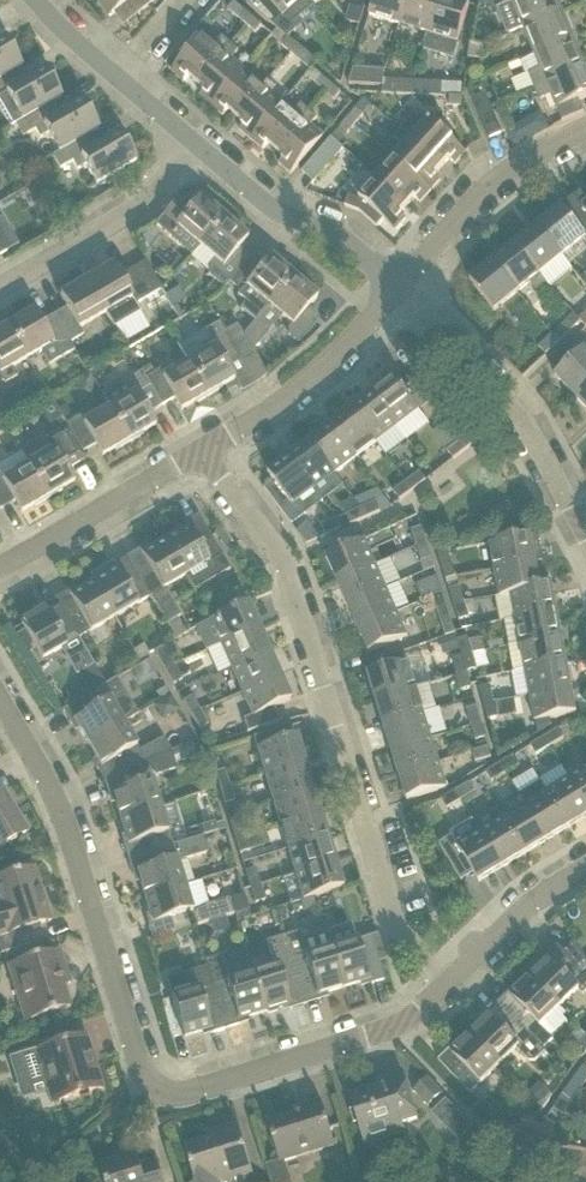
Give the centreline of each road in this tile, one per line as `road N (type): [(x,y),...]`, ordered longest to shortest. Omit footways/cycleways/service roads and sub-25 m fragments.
road 1 (residential): [(449,981),(391,1028),(180,1094),(150,1086),(57,801),(0,704)]
road 2 (residential): [(449,981),(395,928),(286,566),(202,449)]
road 3 (residential): [(579,520),(517,412),(395,292)]
road 4 (residential): [(395,292),(491,182),(585,128)]
road 5 (residential): [(395,292),(350,241),(279,212),(197,143)]
road 6 (residential): [(202,449),(303,386),(395,292)]
road 7 (residential): [(0,288),(139,207),(197,143)]
road 8 (residential): [(0,569),(202,449)]
road 9 (residential): [(585,869),(528,903),(449,981)]

